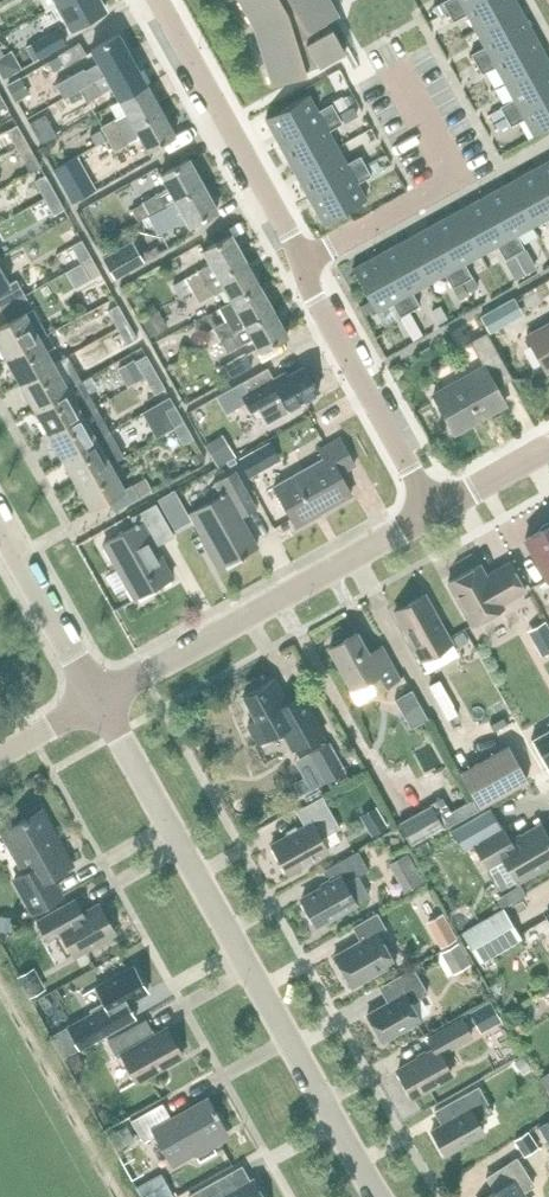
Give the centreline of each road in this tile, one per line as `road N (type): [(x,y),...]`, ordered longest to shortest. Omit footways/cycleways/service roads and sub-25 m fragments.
road 1 (residential): [(444,510),(161,0)]
road 2 (residential): [(382,1196),(99,704)]
road 3 (residential): [(99,704),(444,510)]
road 4 (residential): [(99,704),(0,528)]
road 5 (residential): [(444,510),(548,451)]

